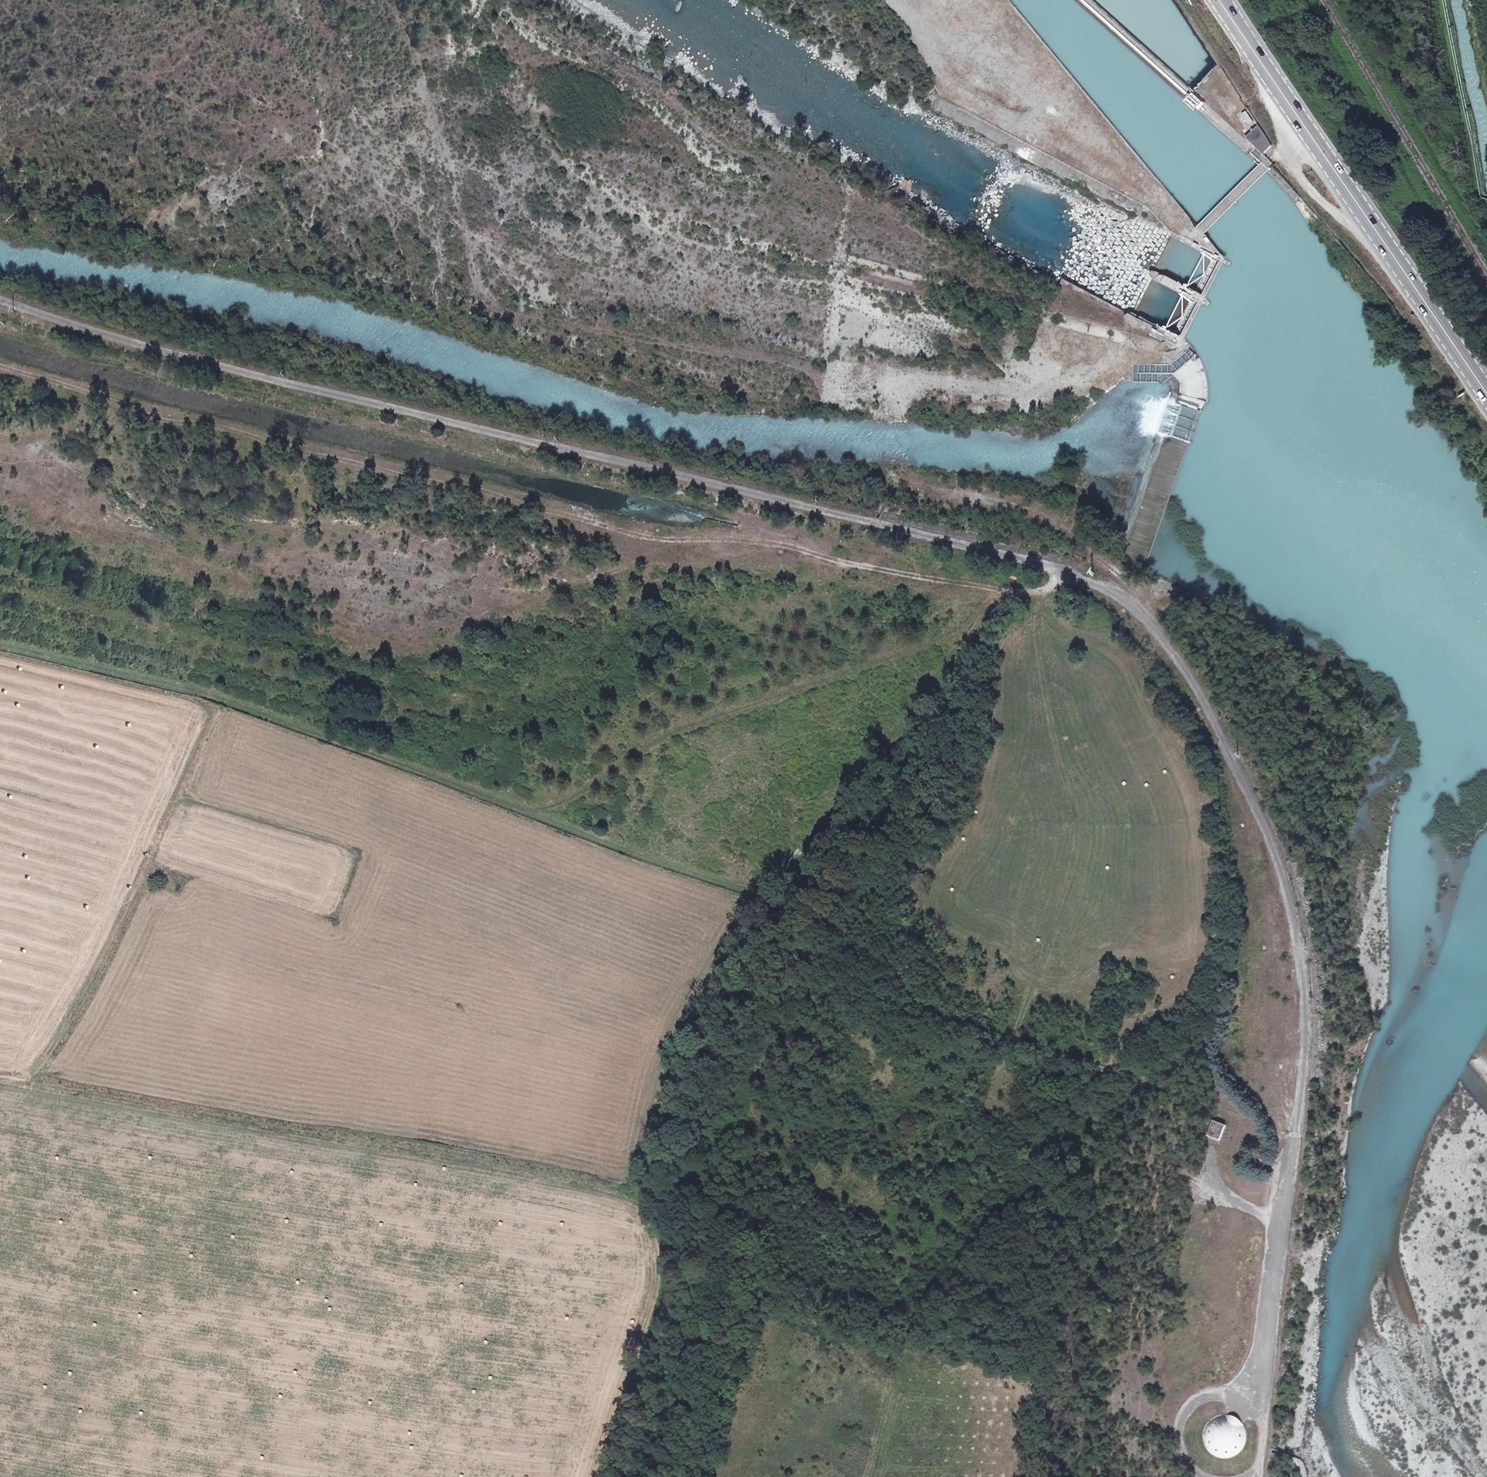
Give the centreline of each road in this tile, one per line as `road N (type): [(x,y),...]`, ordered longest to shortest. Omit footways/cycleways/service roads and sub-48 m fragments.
road 1 (track): [(0,302),(254,380),(1006,557),(1122,598),(1150,623),(1190,678),(1273,839),(1304,976),(1308,1037),(1261,1476)]
road 2 (track): [(0,1080),(633,1198)]
road 3 (primary): [(1222,0),(1486,395)]

